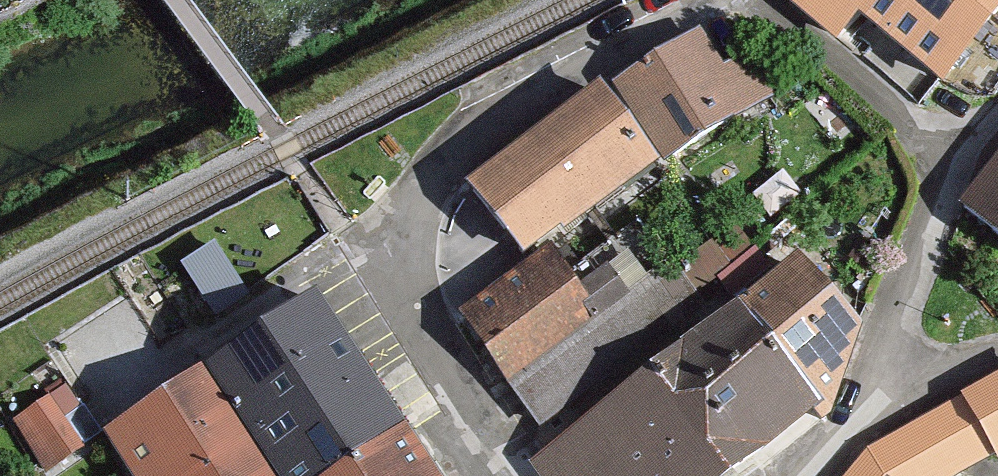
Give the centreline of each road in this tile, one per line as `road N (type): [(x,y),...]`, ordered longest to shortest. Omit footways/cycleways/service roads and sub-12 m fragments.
road 1 (track): [(0,263),(264,119)]

